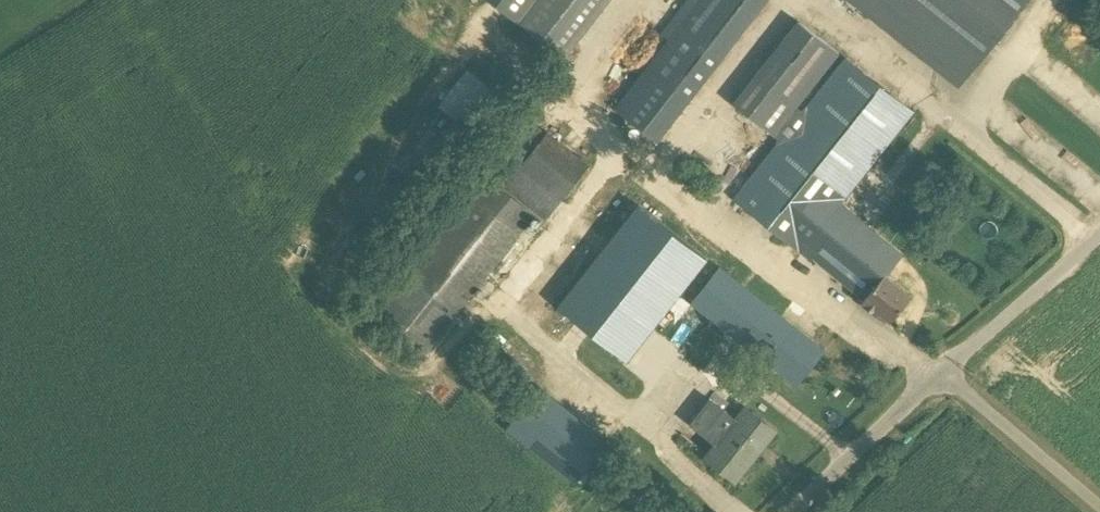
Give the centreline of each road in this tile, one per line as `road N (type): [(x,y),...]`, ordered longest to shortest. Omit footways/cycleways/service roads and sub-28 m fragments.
road 1 (unclassified): [(1099,506),(941,367)]
road 2 (unclassified): [(941,367),(792,511)]
road 3 (unclassified): [(1099,234),(941,367)]

